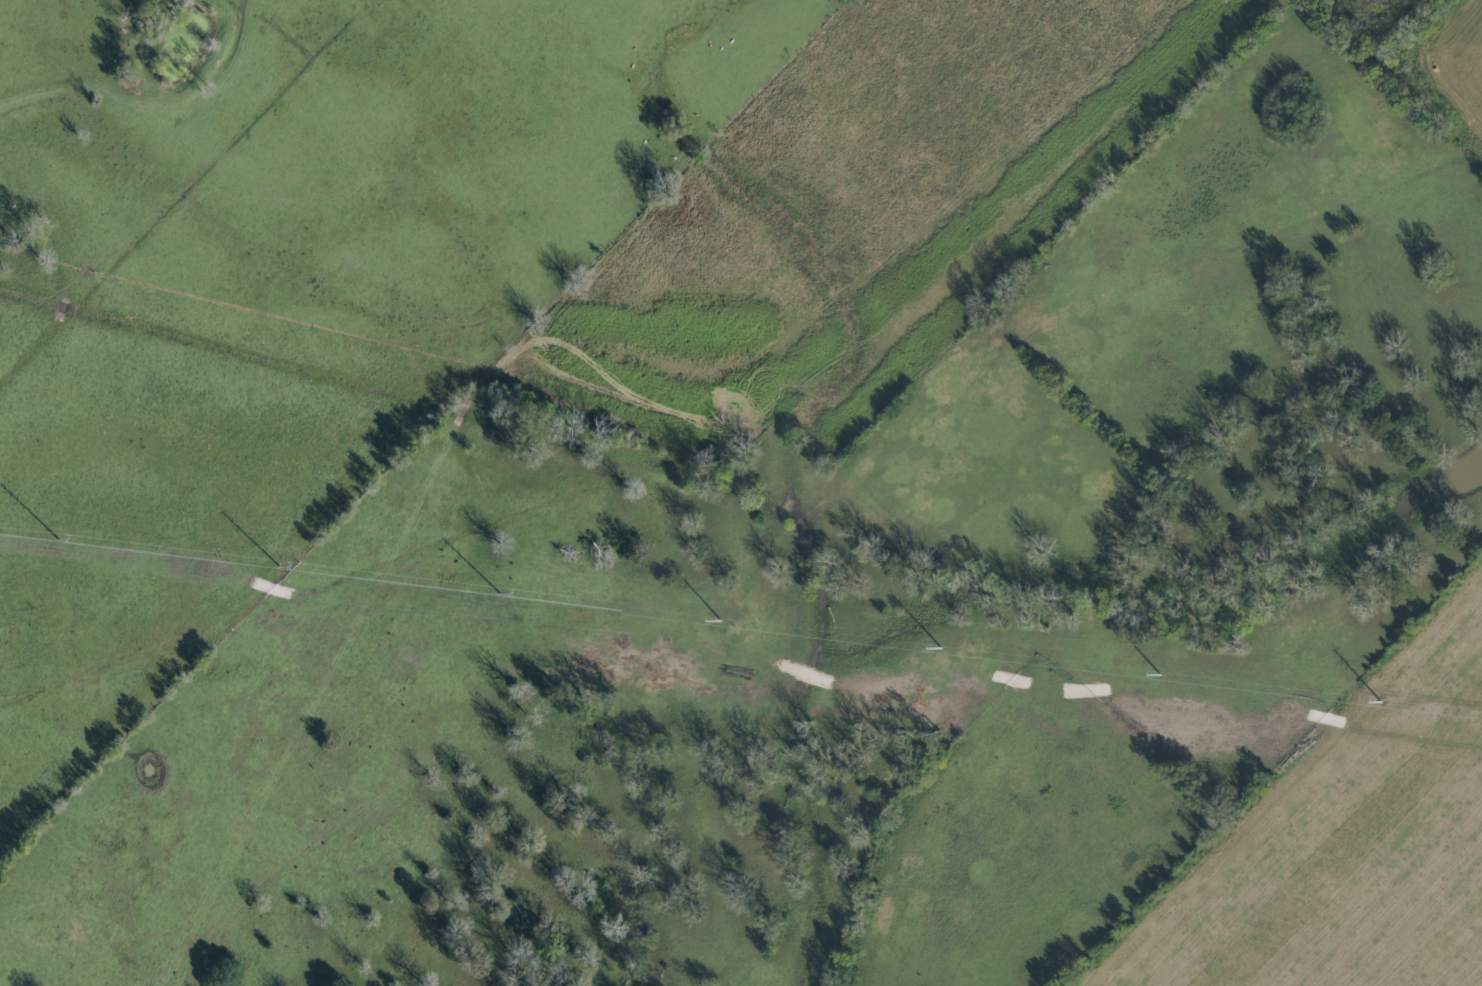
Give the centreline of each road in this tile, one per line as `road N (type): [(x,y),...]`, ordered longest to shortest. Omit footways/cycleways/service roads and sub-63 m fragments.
road 1 (residential): [(1461,0),(1415,54),(1416,81),(1431,127),(1443,114),(1481,152)]

